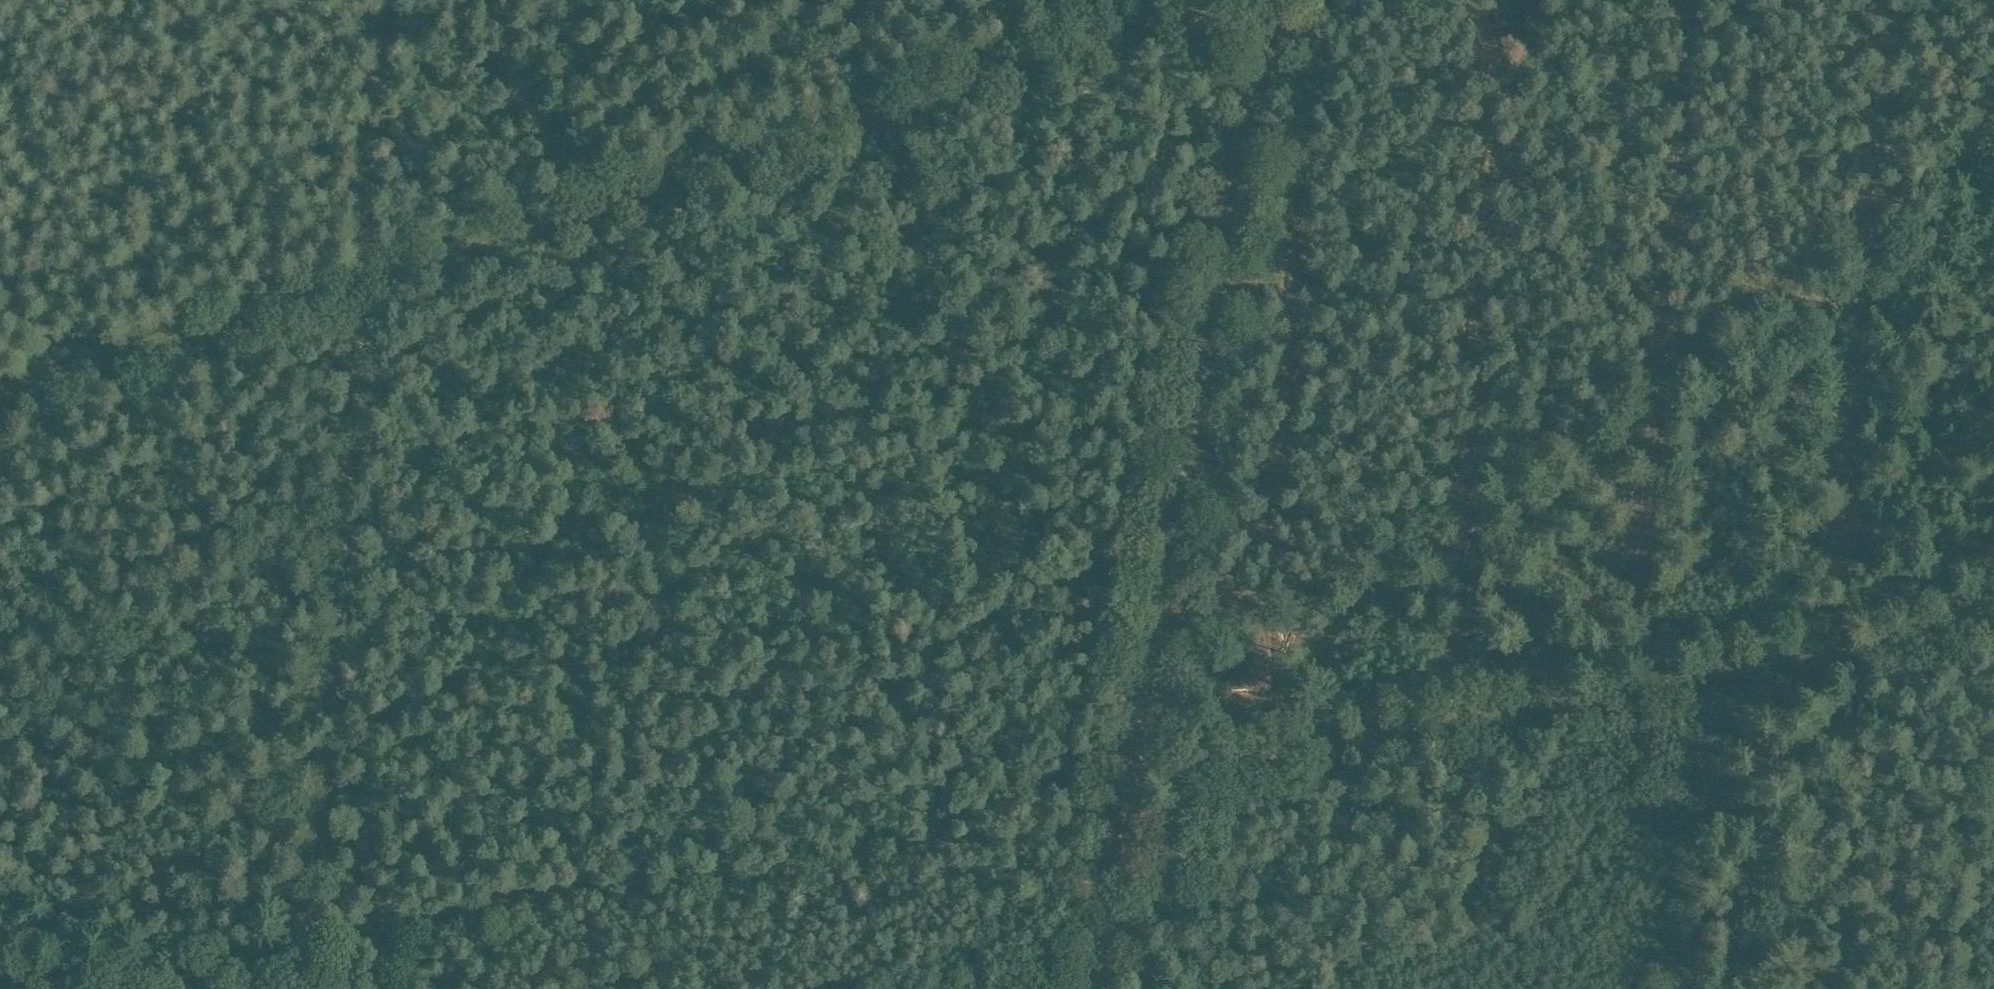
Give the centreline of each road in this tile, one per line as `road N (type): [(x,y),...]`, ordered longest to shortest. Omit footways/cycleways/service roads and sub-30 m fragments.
road 1 (track): [(1119,821),(1046,822),(0,952)]
road 2 (unclassified): [(1091,988),(1266,0)]
road 3 (track): [(1993,616),(1130,767)]
road 4 (track): [(363,258),(306,988)]
road 5 (track): [(363,258),(817,115)]
road 6 (track): [(817,115),(1188,0)]
road 7 (track): [(0,372),(363,258)]
road 8 (track): [(380,0),(366,220)]

